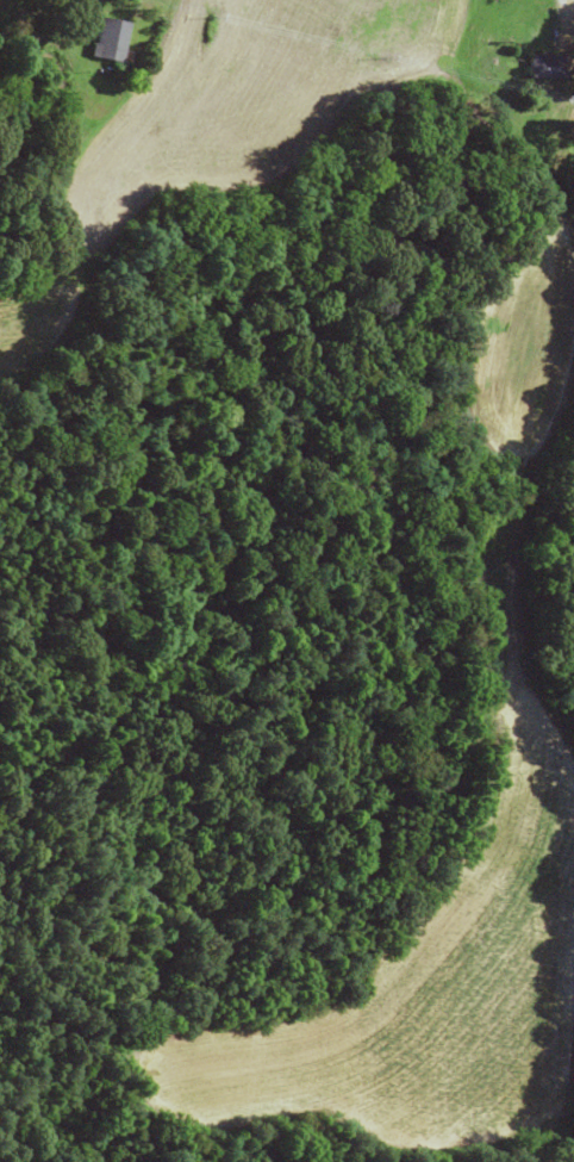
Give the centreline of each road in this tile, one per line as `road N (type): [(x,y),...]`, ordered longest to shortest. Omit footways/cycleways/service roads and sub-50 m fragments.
road 1 (residential): [(573,176),(563,168),(571,0)]

